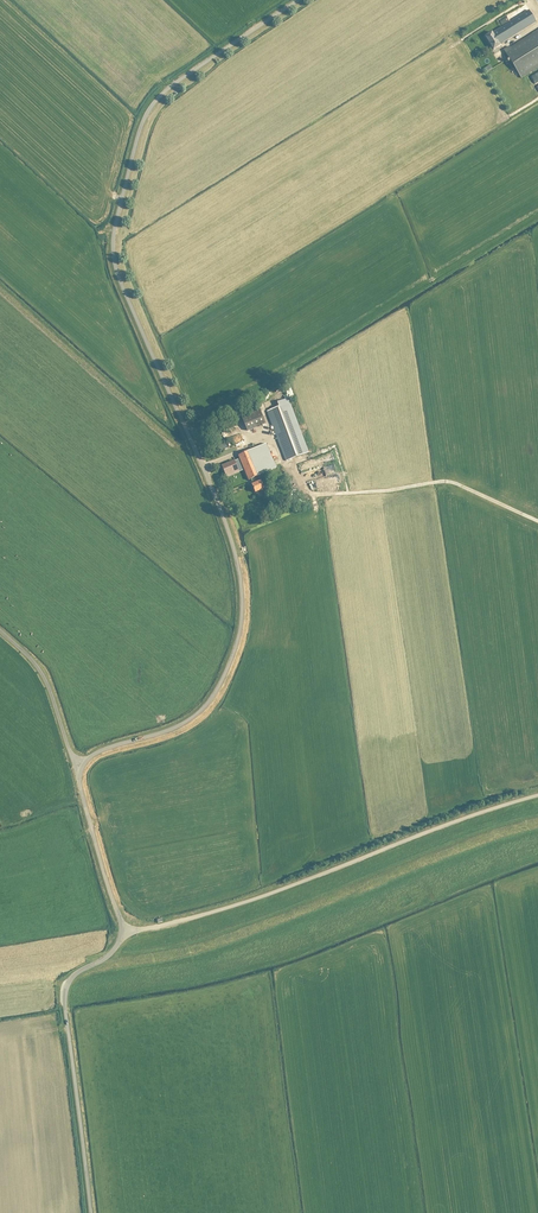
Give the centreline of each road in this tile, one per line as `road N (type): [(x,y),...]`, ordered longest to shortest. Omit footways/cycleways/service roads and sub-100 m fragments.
road 1 (unclassified): [(74,766),(192,719),(216,692),(232,650),(240,590),(228,529),(115,282),(109,235),(146,107),(297,0)]
road 2 (unclassified): [(121,933),(269,894),(537,795)]
road 3 (unclassified): [(92,1212),(65,994),(75,975),(112,953),(121,933)]
road 4 (unclassified): [(121,933),(74,766)]
road 5 (unclassified): [(74,766),(44,678),(0,633)]

